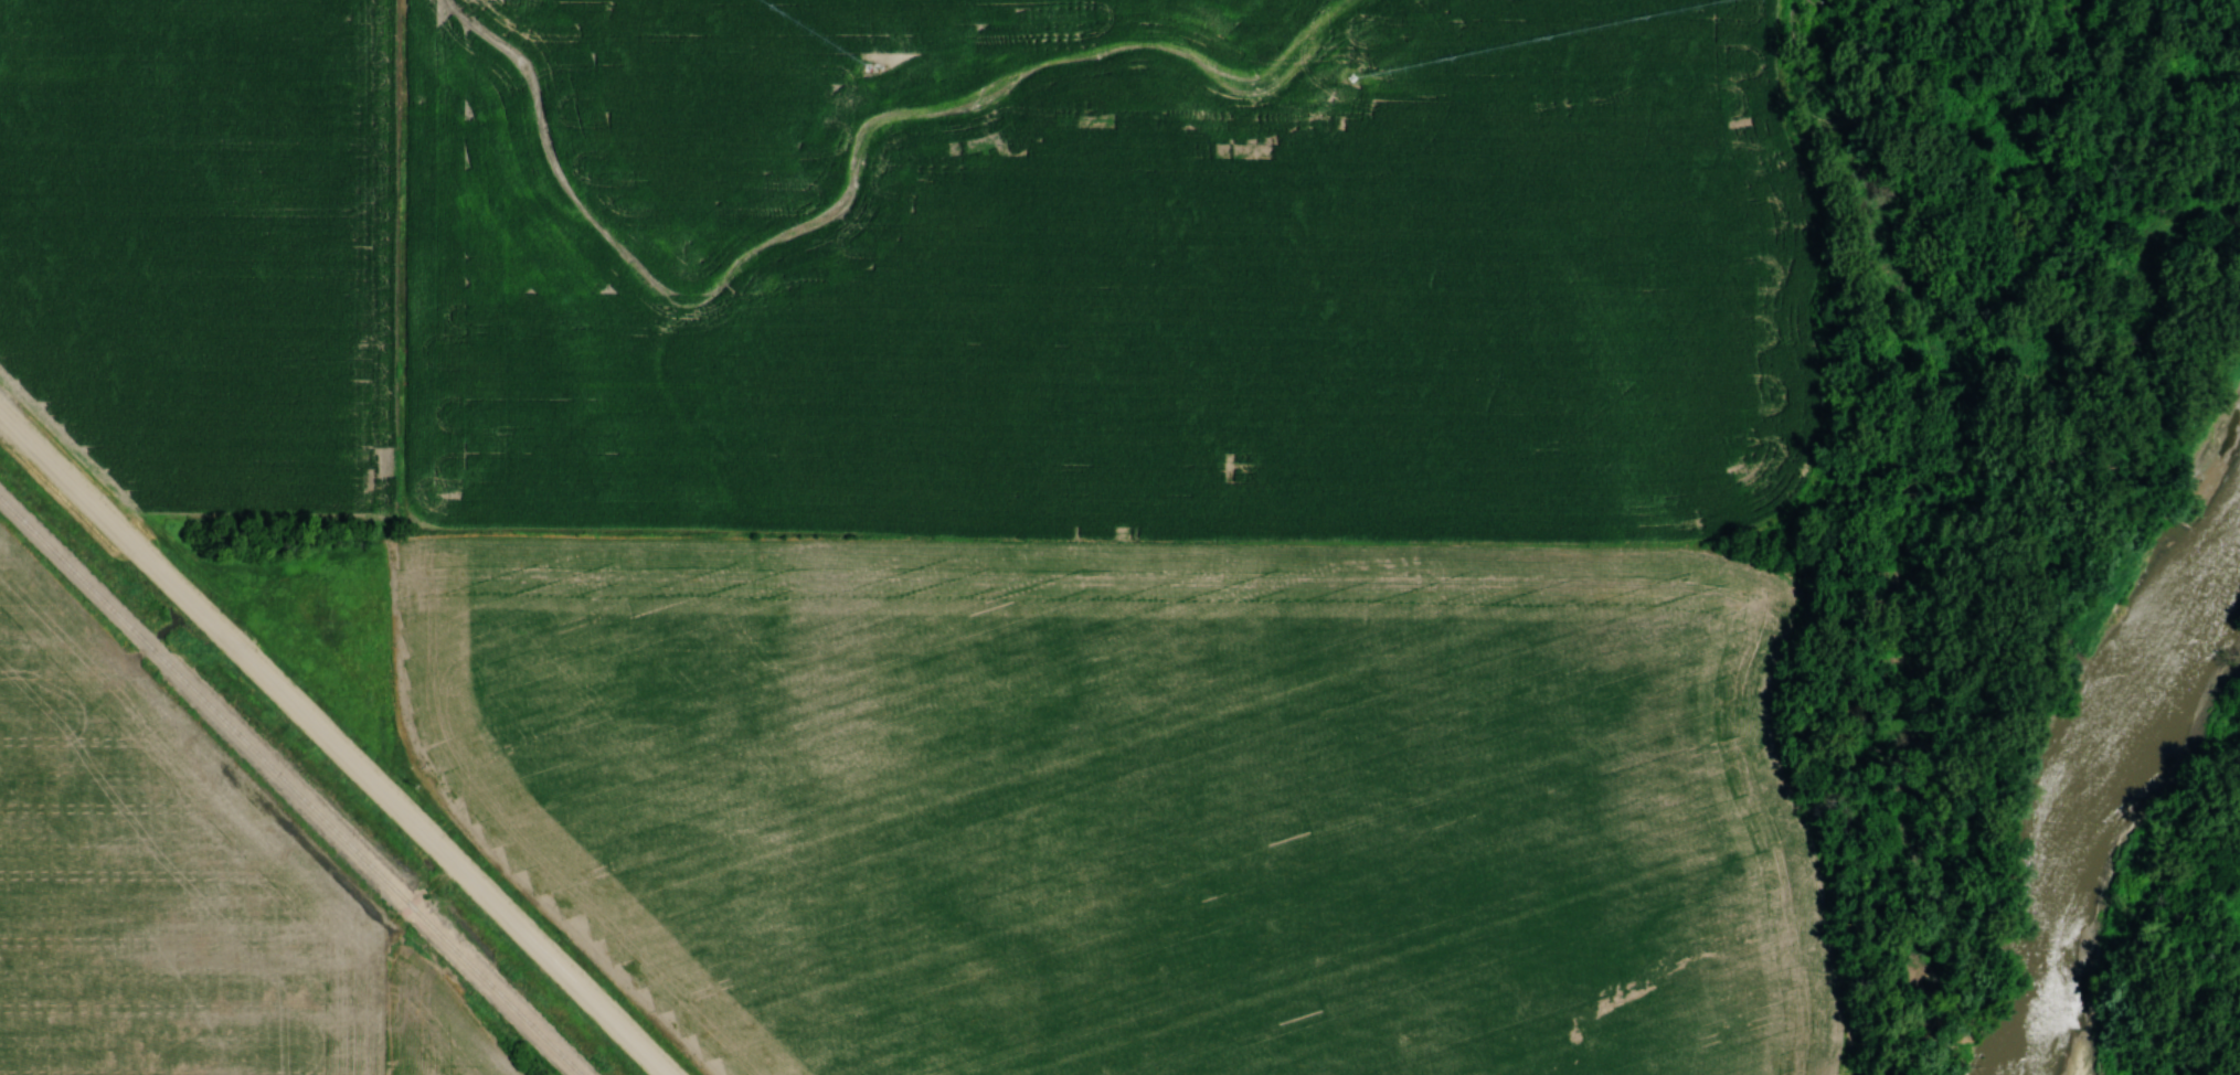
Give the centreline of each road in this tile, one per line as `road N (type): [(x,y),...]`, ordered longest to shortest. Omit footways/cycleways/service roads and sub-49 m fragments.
road 1 (tertiary): [(662,1074),(0,414)]

